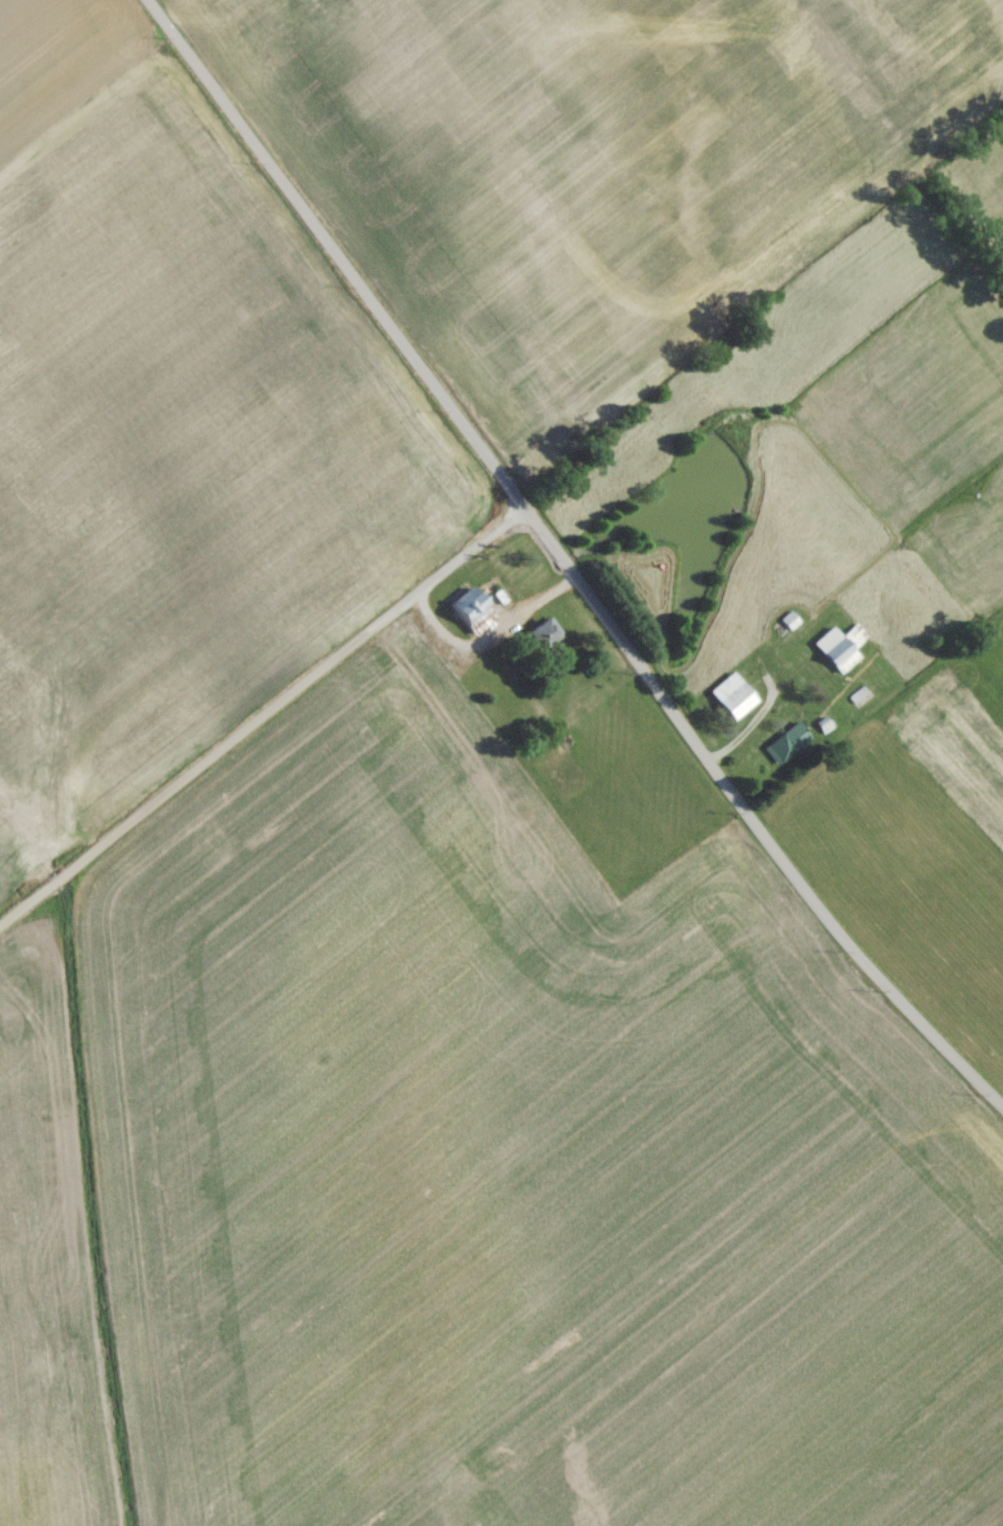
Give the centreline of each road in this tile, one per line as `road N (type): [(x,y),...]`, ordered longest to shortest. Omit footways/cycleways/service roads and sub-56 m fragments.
road 1 (residential): [(1002,1120),(893,1008),(514,507)]
road 2 (residential): [(0,904),(514,507)]
road 3 (residential): [(514,507),(152,0)]

